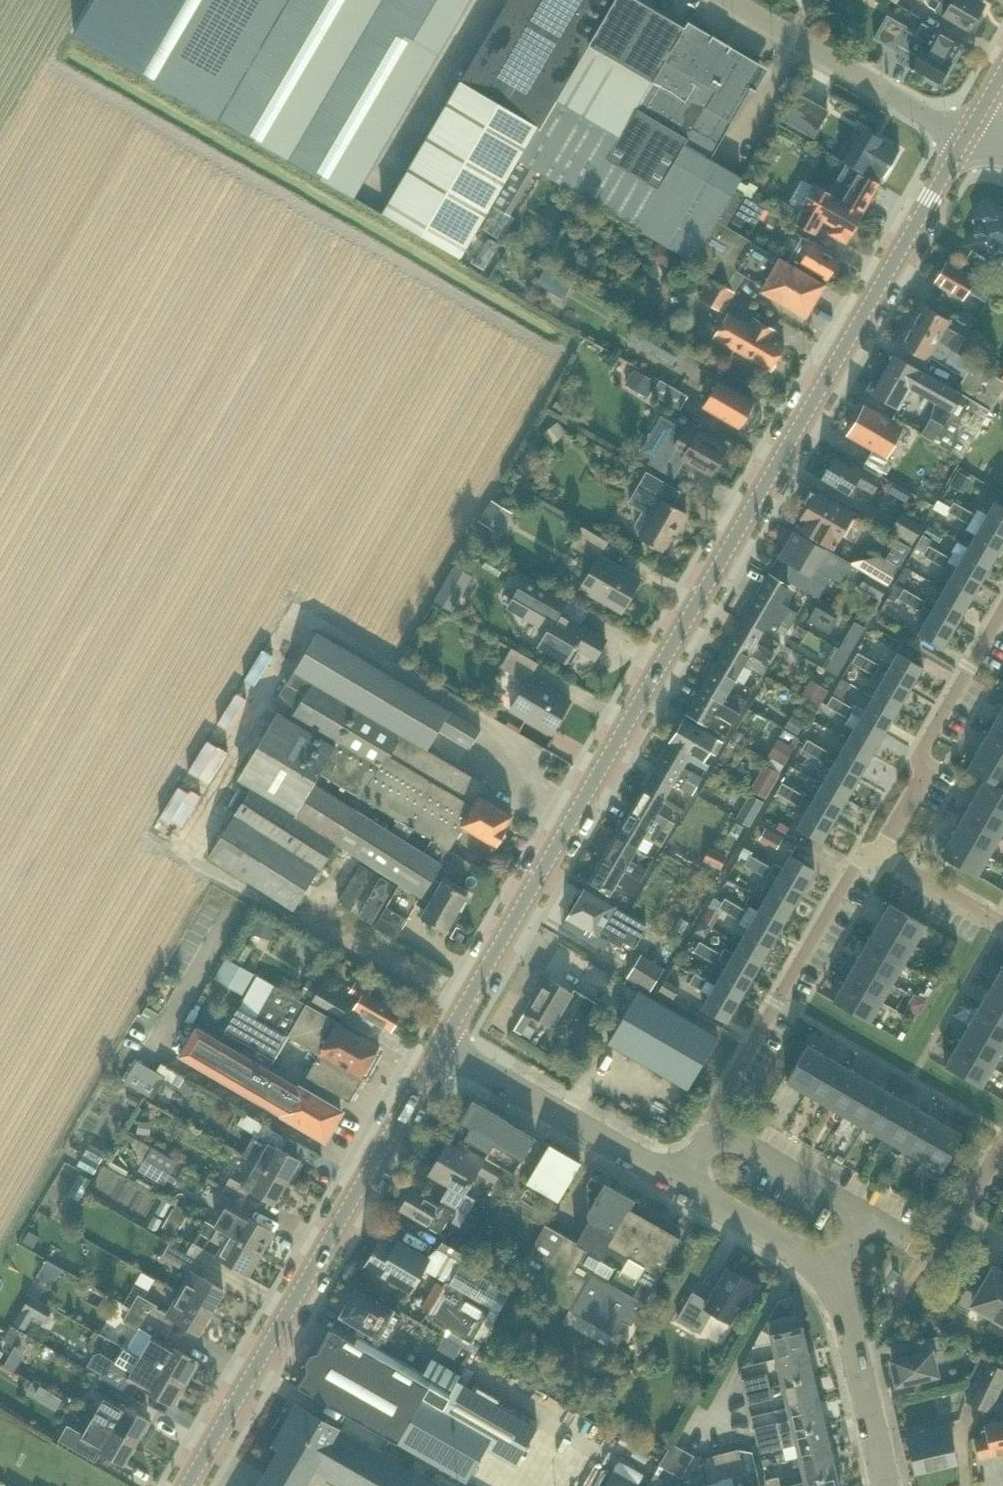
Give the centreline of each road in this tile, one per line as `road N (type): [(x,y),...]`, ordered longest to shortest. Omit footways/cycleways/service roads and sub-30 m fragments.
road 1 (tertiary): [(442,1045),(969,133)]
road 2 (tertiary): [(188,1485),(442,1045)]
road 3 (residential): [(882,852),(857,865),(776,1003),(713,1111),(718,1132)]
road 4 (residential): [(687,1183),(442,1045)]
road 5 (residential): [(1002,613),(919,760),(925,779),(882,852)]
road 6 (unclassified): [(969,133),(745,0)]
road 7 (residential): [(889,1485),(838,1270)]
road 8 (residential): [(838,1270),(687,1183)]
road 9 (residential): [(869,1218),(718,1132)]
road 10 (residential): [(1002,920),(882,852)]

